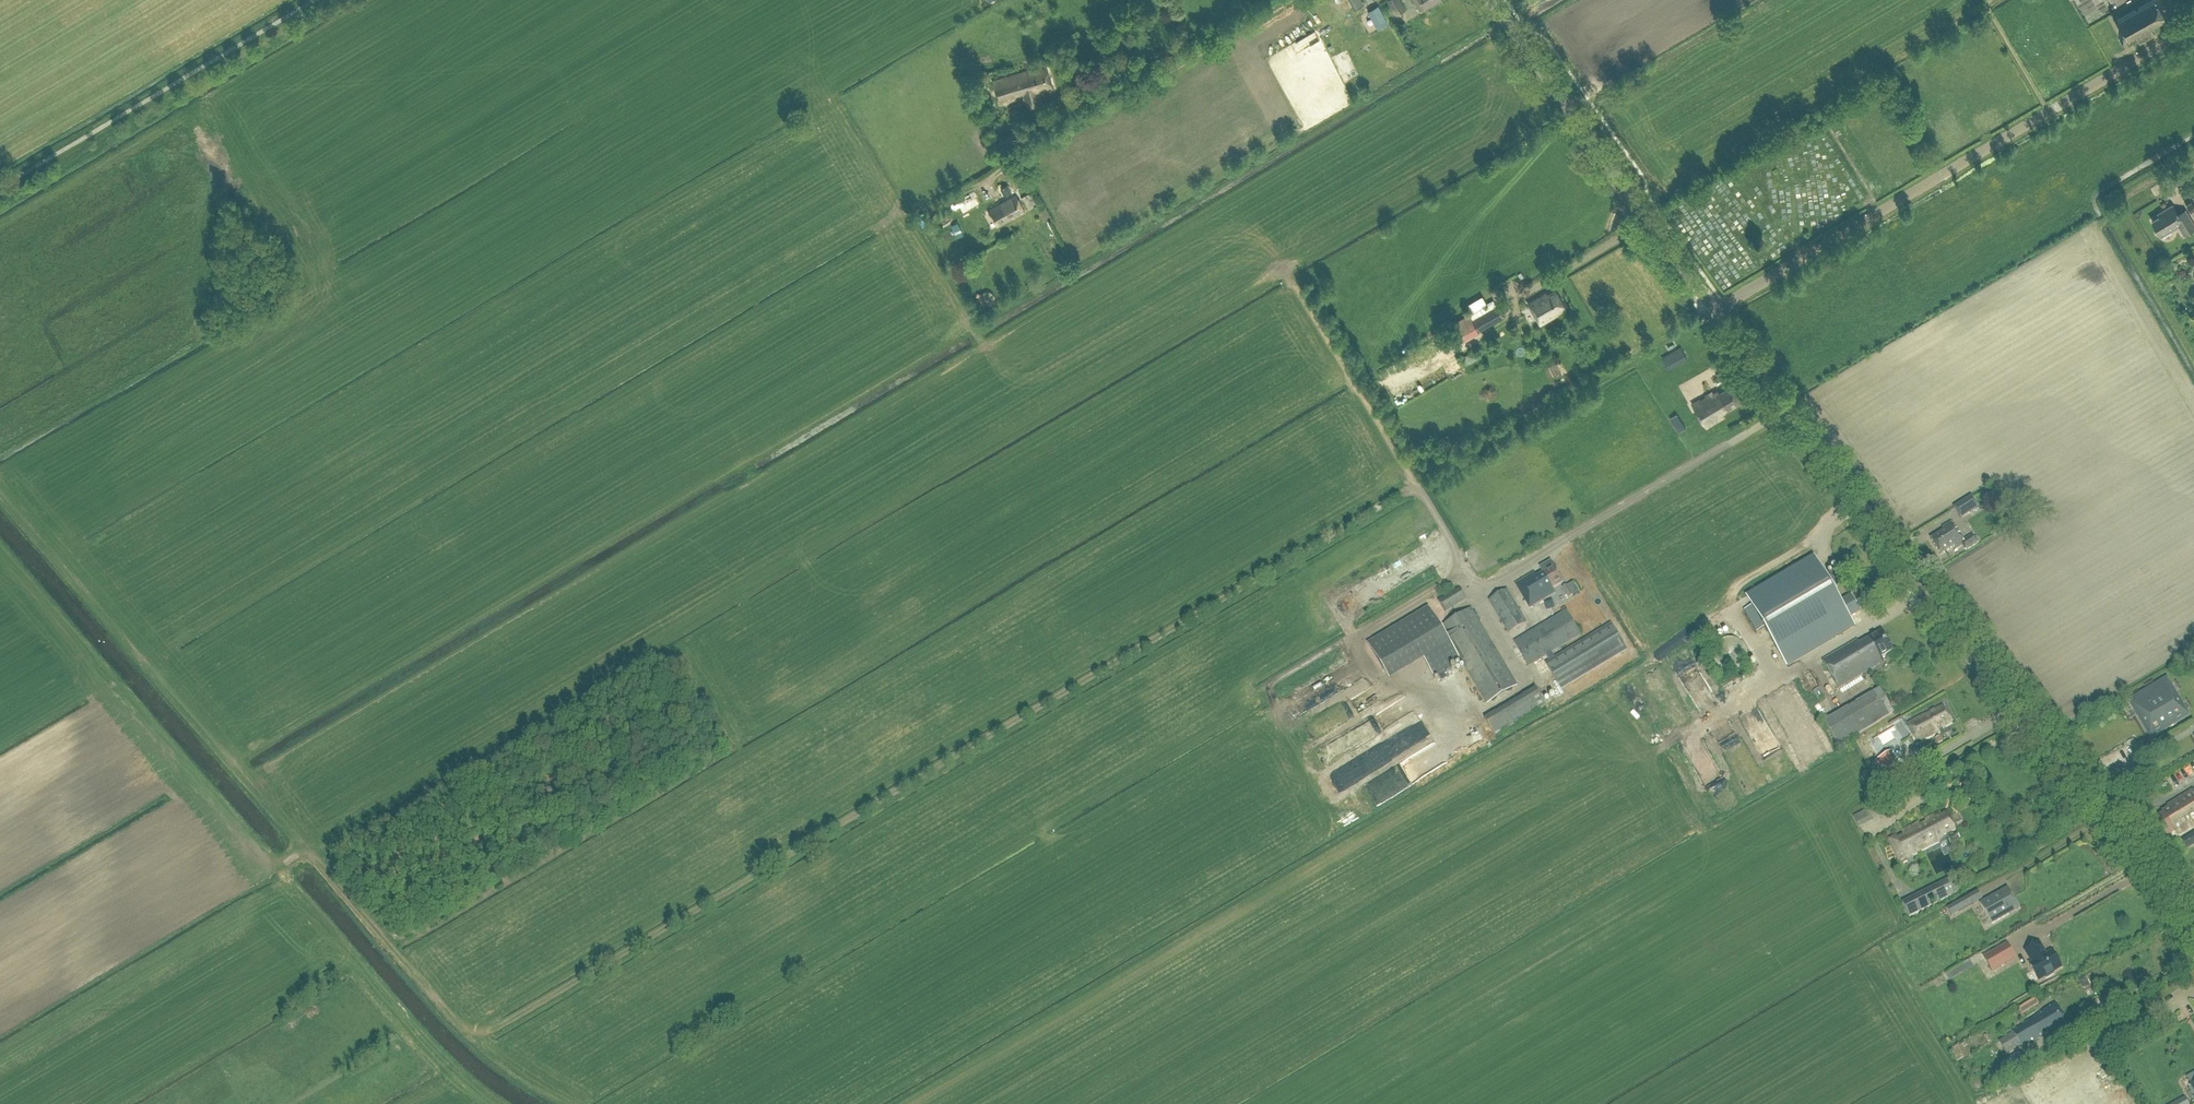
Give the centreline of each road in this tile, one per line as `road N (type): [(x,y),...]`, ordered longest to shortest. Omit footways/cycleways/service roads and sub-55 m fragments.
road 1 (track): [(289,865),(303,858),(321,864),(462,1030),(489,1033),(1419,487)]
road 2 (track): [(1773,683),(1726,610),(1634,675),(902,1103)]
road 3 (tertiary): [(2193,931),(1960,646),(1716,309)]
road 4 (residential): [(1716,309),(2193,25)]
road 5 (tertiary): [(1716,309),(1491,0)]
road 6 (track): [(1293,282),(1481,586)]
road 7 (track): [(1012,163),(1290,0)]
road 8 (track): [(1073,104),(1251,0)]
road 9 (track): [(2028,727),(1940,777),(1870,833)]
road 10 (track): [(1992,888),(2107,822)]

